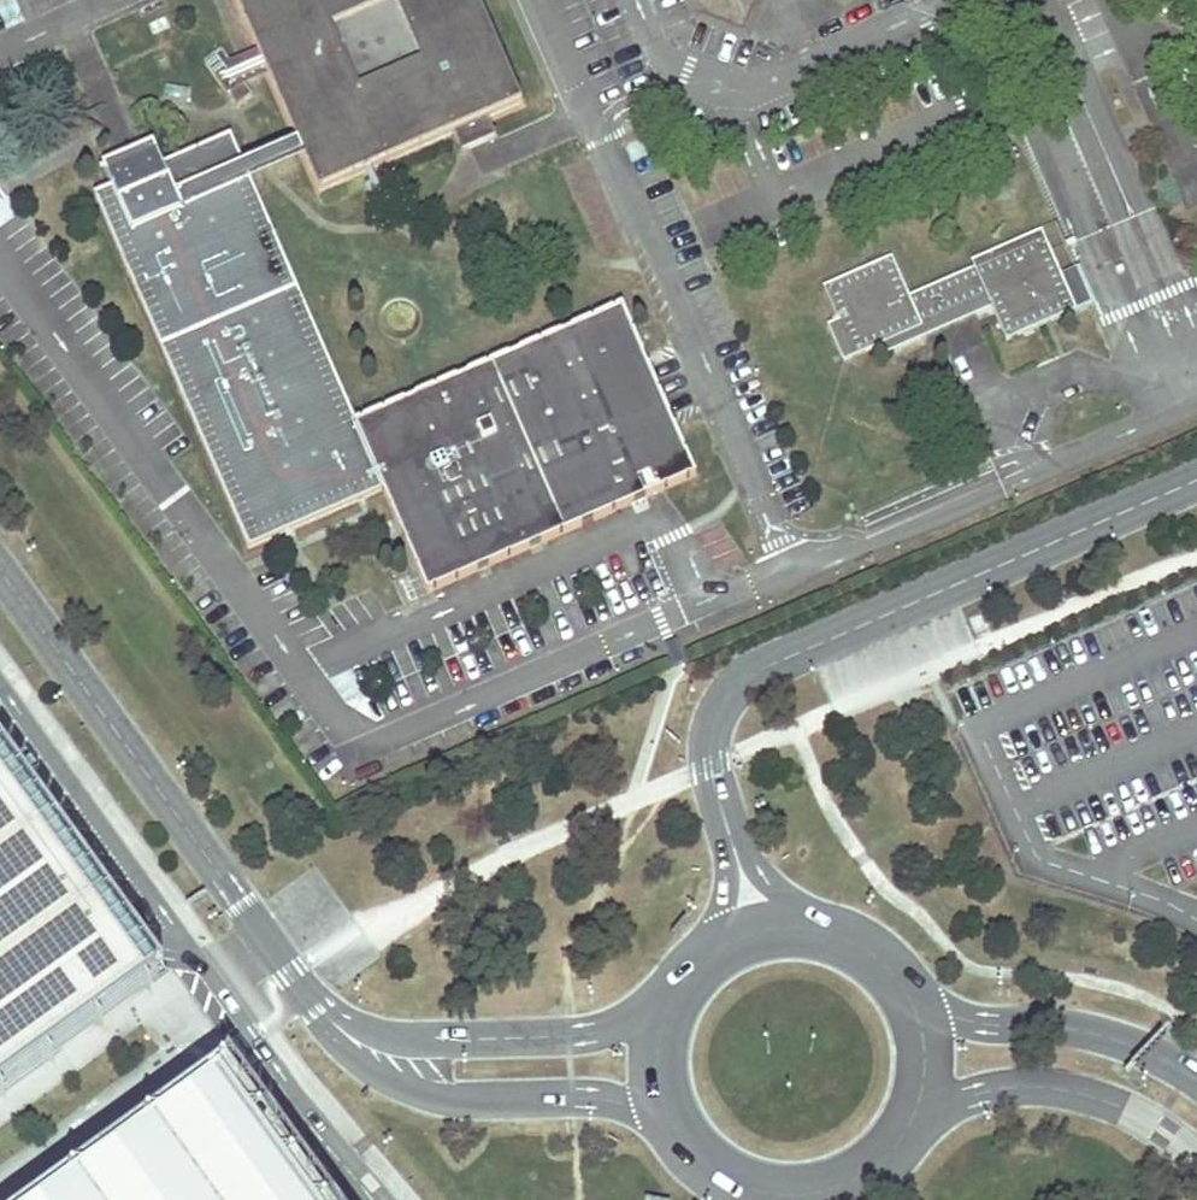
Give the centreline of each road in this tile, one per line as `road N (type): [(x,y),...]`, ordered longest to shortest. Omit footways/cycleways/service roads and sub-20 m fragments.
road 1 (unclassified): [(1196,482),(759,671),(732,691),(712,731),(711,765),(734,849)]
road 2 (unclassified): [(312,1003),(0,575)]
road 3 (unclassified): [(312,1003),(344,1054),(399,1089),(593,1099),(669,1115)]
road 4 (unclassified): [(668,1011),(580,1035),(405,1038),(312,1003)]
road 5 (primary): [(1196,1081),(1142,1050),(1080,1031),(984,1025),(905,990)]
road 6 (primary): [(914,1117),(987,1092),(1046,1088),(1123,1108),(1196,1156)]
road 7 (primary): [(778,1195),(844,1185),(873,1169),(914,1117)]
road 8 (primary): [(669,1115),(713,1170),(778,1195)]
road 9 (primary): [(914,1117),(926,1052),(905,990)]
road 10 (unclassified): [(823,932),(734,849)]

